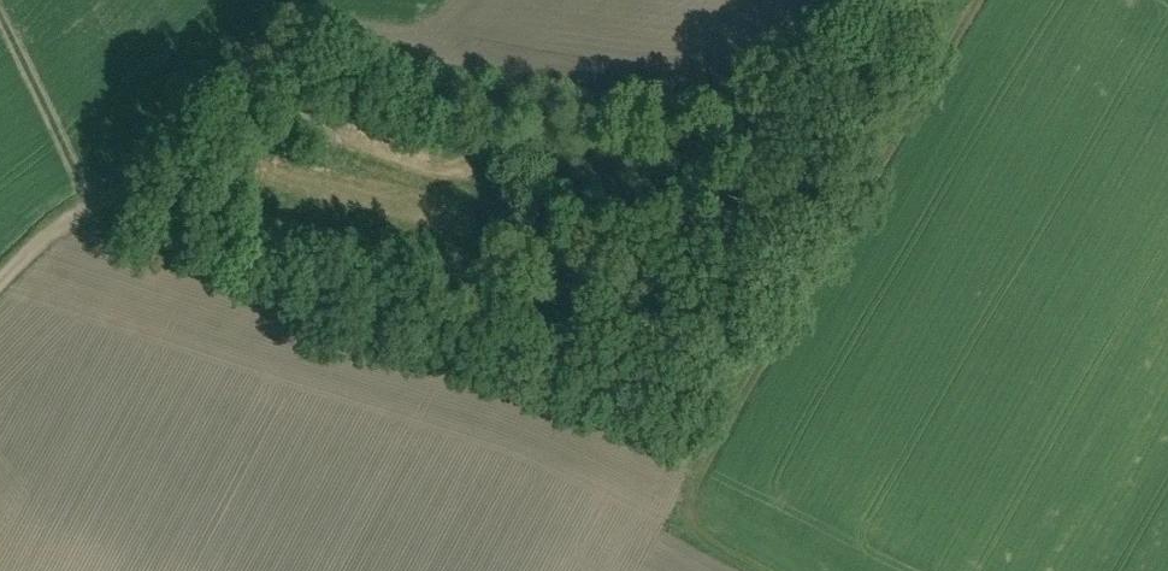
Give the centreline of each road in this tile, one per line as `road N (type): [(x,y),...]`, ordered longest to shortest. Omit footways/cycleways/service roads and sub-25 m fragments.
road 1 (track): [(764,570),(695,530),(695,481),(972,0)]

